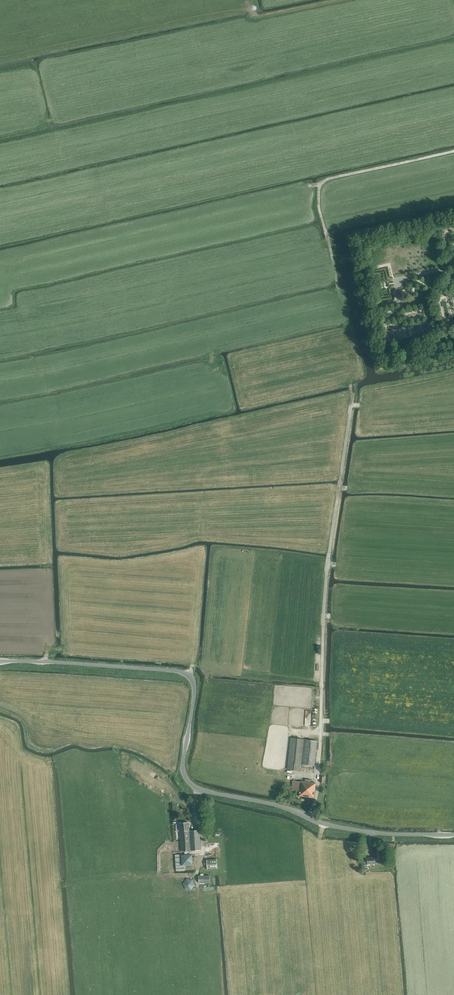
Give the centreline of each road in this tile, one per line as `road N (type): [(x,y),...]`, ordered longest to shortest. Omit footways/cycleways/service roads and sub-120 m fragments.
road 1 (unclassified): [(453,835),(359,831),(193,785),(183,762),(195,690),(184,673),(0,661)]
road 2 (track): [(453,151),(308,186)]

